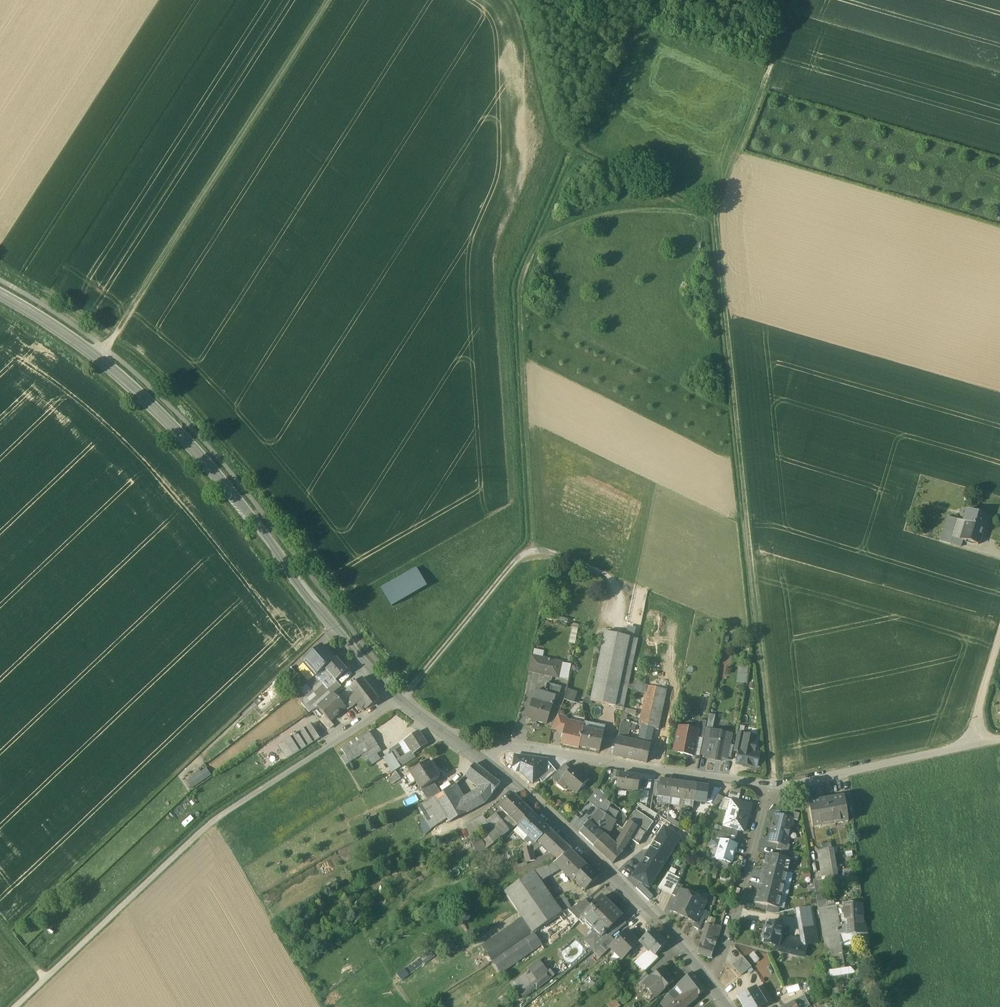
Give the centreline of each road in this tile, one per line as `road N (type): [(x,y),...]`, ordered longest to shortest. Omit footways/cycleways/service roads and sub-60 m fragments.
road 1 (tertiary): [(0,294),(94,353),(181,431),(389,689),(486,760)]
road 2 (track): [(718,218),(773,786)]
road 3 (track): [(98,356),(328,0)]
road 4 (track): [(580,160),(524,289),(535,550)]
road 5 (tertiary): [(486,760),(630,891),(707,980)]
road 6 (residential): [(486,760),(516,745),(767,786)]
road 7 (track): [(211,822),(16,1006)]
road 8 (track): [(718,218),(799,0)]
road 9 (residential): [(767,786),(972,744)]
road 10 (residential): [(767,786),(719,964),(707,980)]
road 11 (track): [(399,699),(517,557),(535,550)]
road 12 (track): [(524,0),(580,160)]
road 13 (track): [(580,160),(718,218)]

